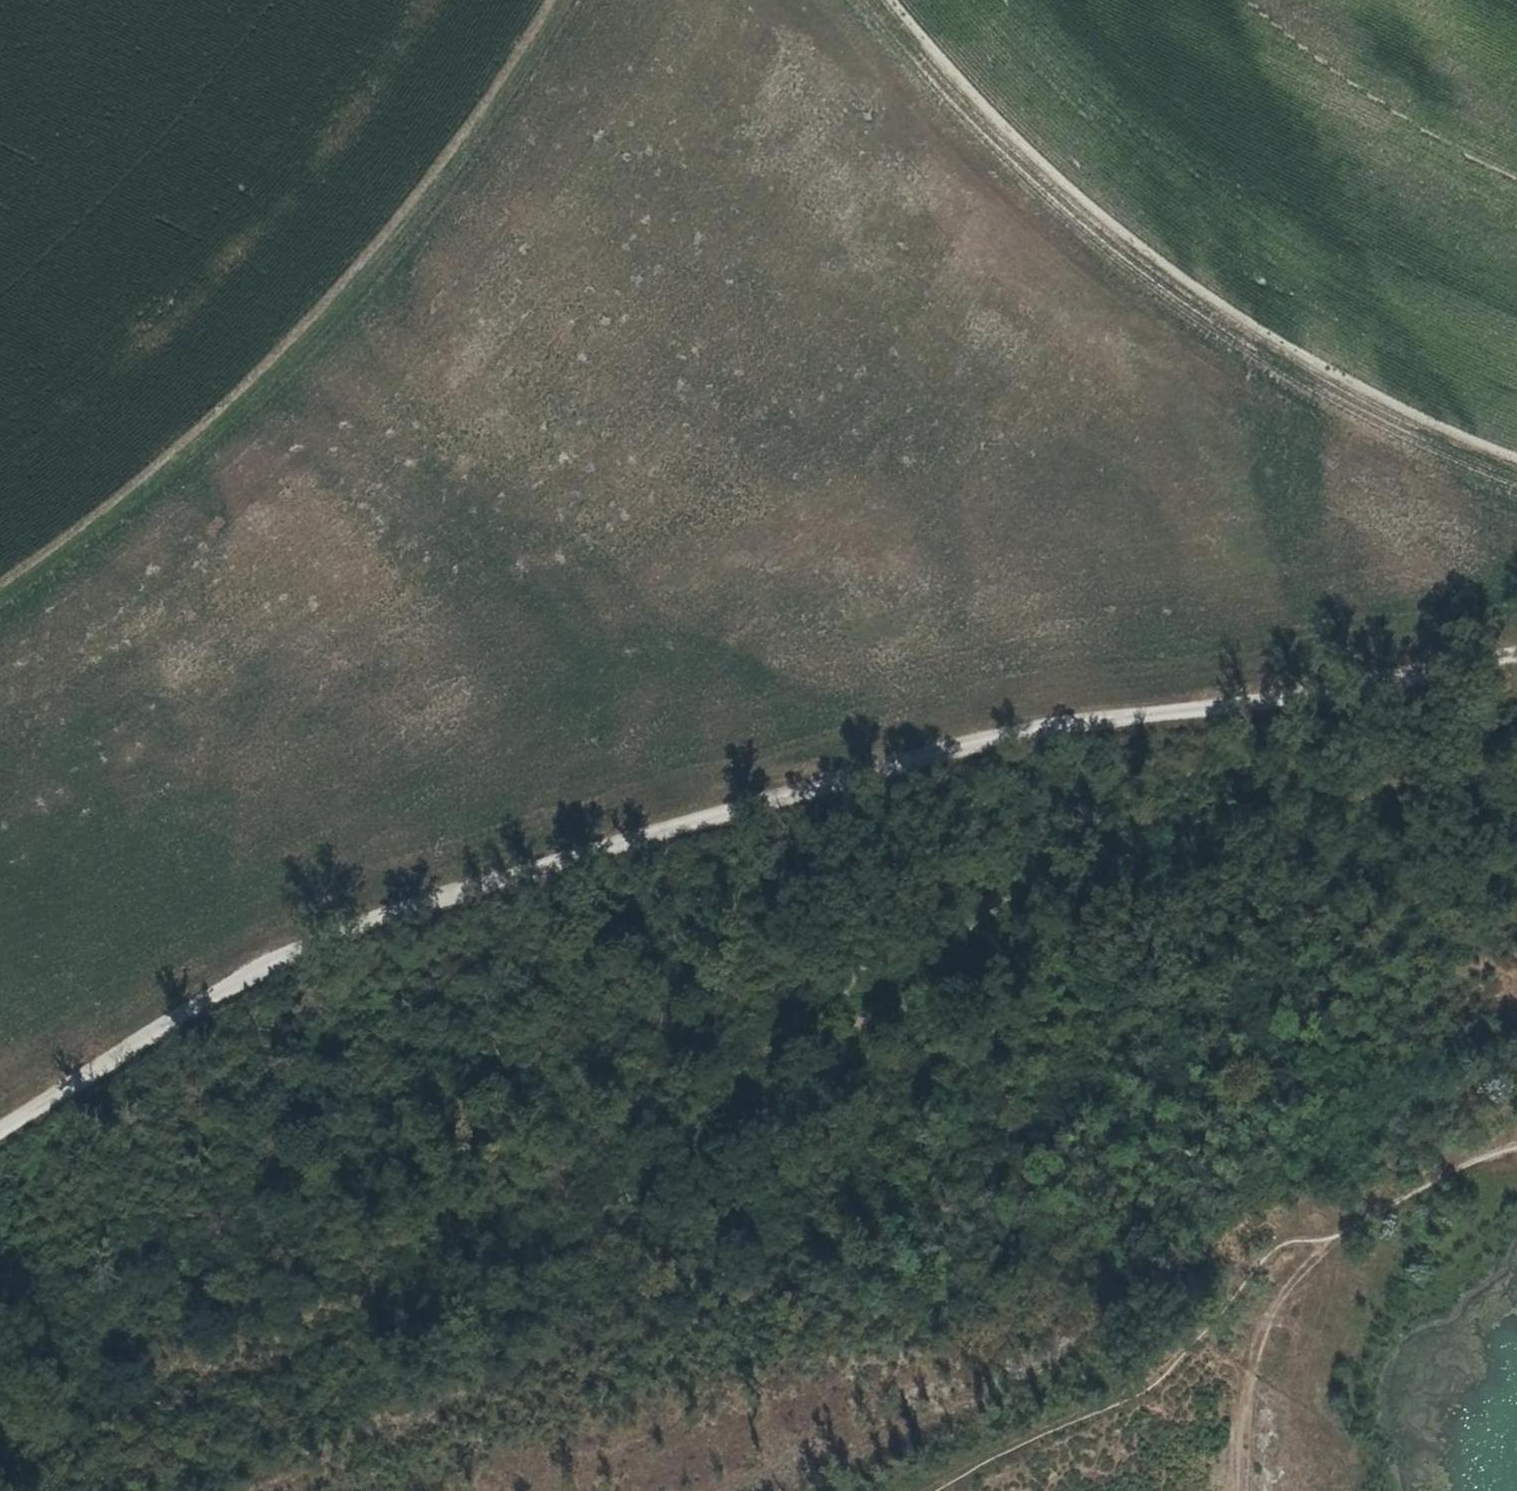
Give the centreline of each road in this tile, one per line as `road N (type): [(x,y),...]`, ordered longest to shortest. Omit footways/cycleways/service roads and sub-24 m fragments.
road 1 (track): [(0,1132),(299,948),(1040,723),(1280,701),(1516,657)]
road 2 (track): [(1242,1490),(1251,1370),(1286,1285),(1330,1240)]
road 3 (track): [(1330,1240),(1440,1174),(1516,1150)]

